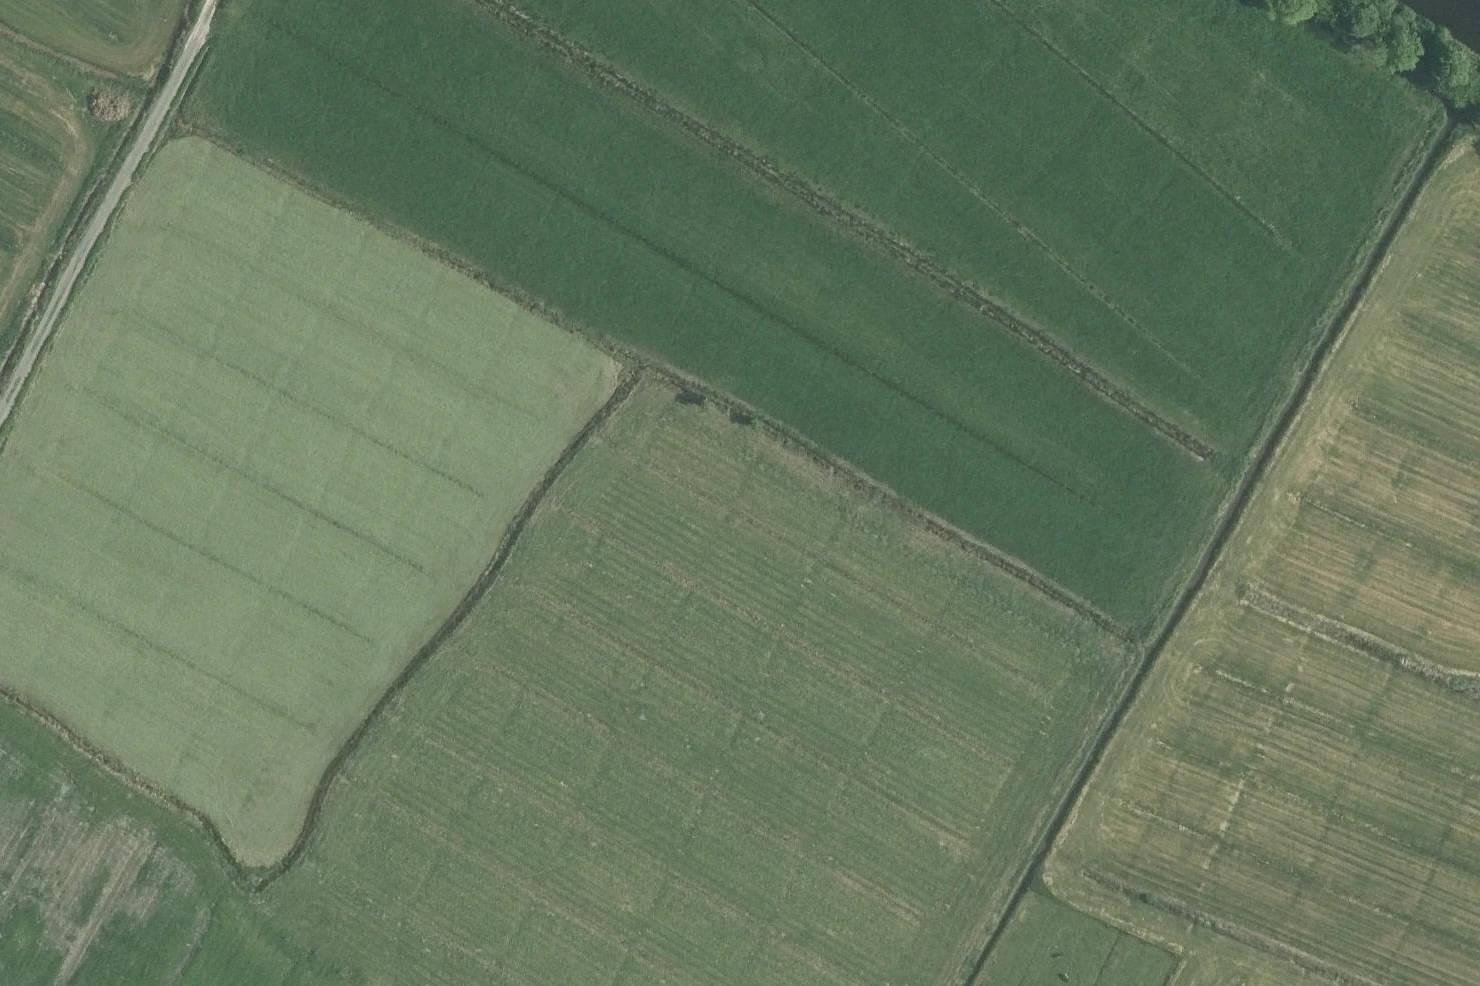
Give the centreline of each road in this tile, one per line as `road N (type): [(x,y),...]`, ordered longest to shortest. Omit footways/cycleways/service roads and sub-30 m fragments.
road 1 (track): [(0,428),(222,0)]

